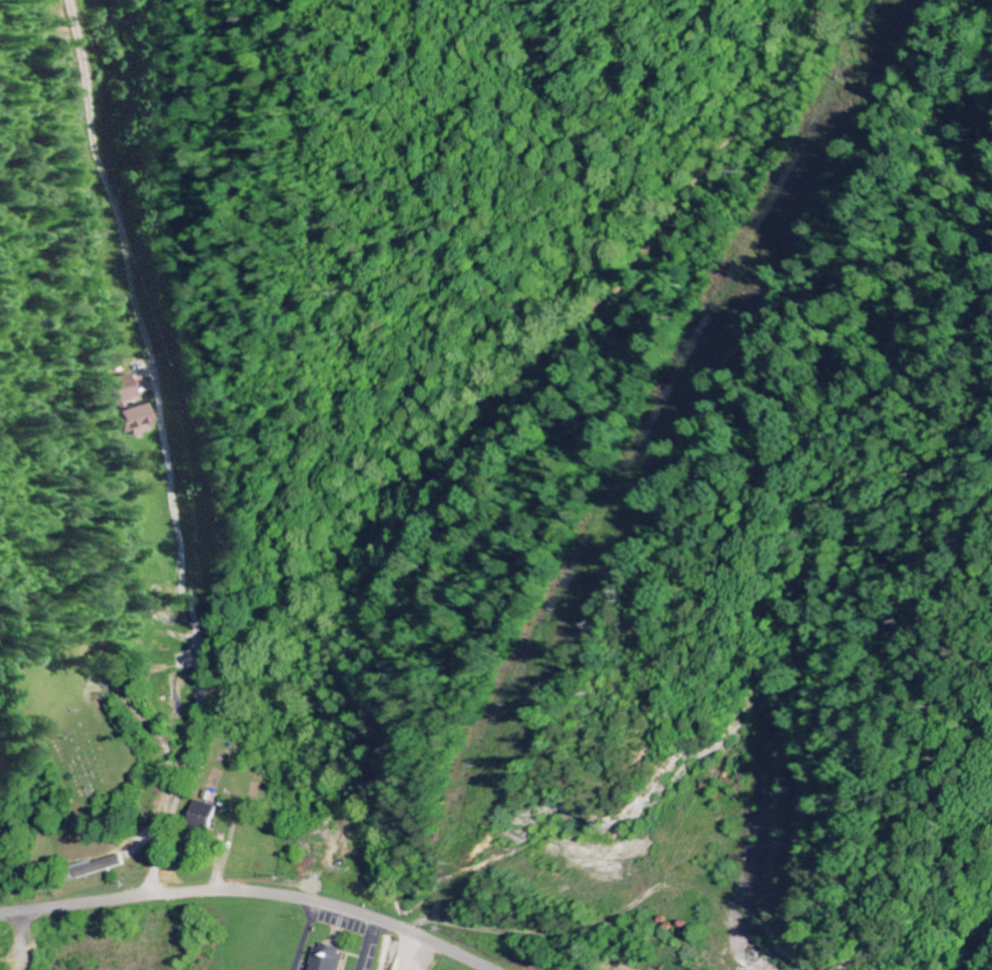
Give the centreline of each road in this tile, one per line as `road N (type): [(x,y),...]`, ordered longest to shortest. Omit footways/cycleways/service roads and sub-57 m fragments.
road 1 (residential): [(494,969),(376,917),(264,891),(202,889),(0,911)]

